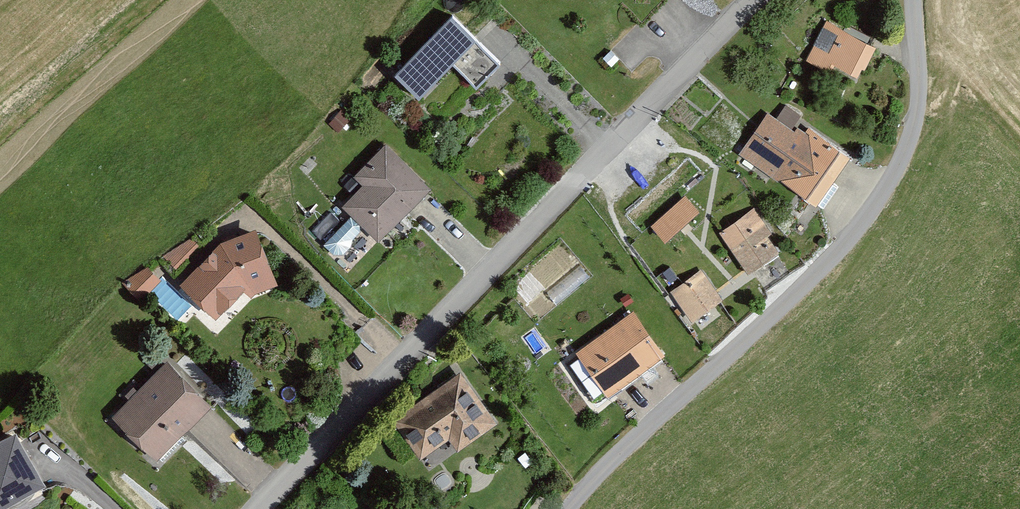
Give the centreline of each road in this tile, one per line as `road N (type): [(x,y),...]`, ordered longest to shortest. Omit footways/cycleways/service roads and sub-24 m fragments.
road 1 (residential): [(264,508),(368,387),(754,0)]
road 2 (unclassified): [(566,508),(632,439),(803,289),(873,208),(914,124),(914,0)]

